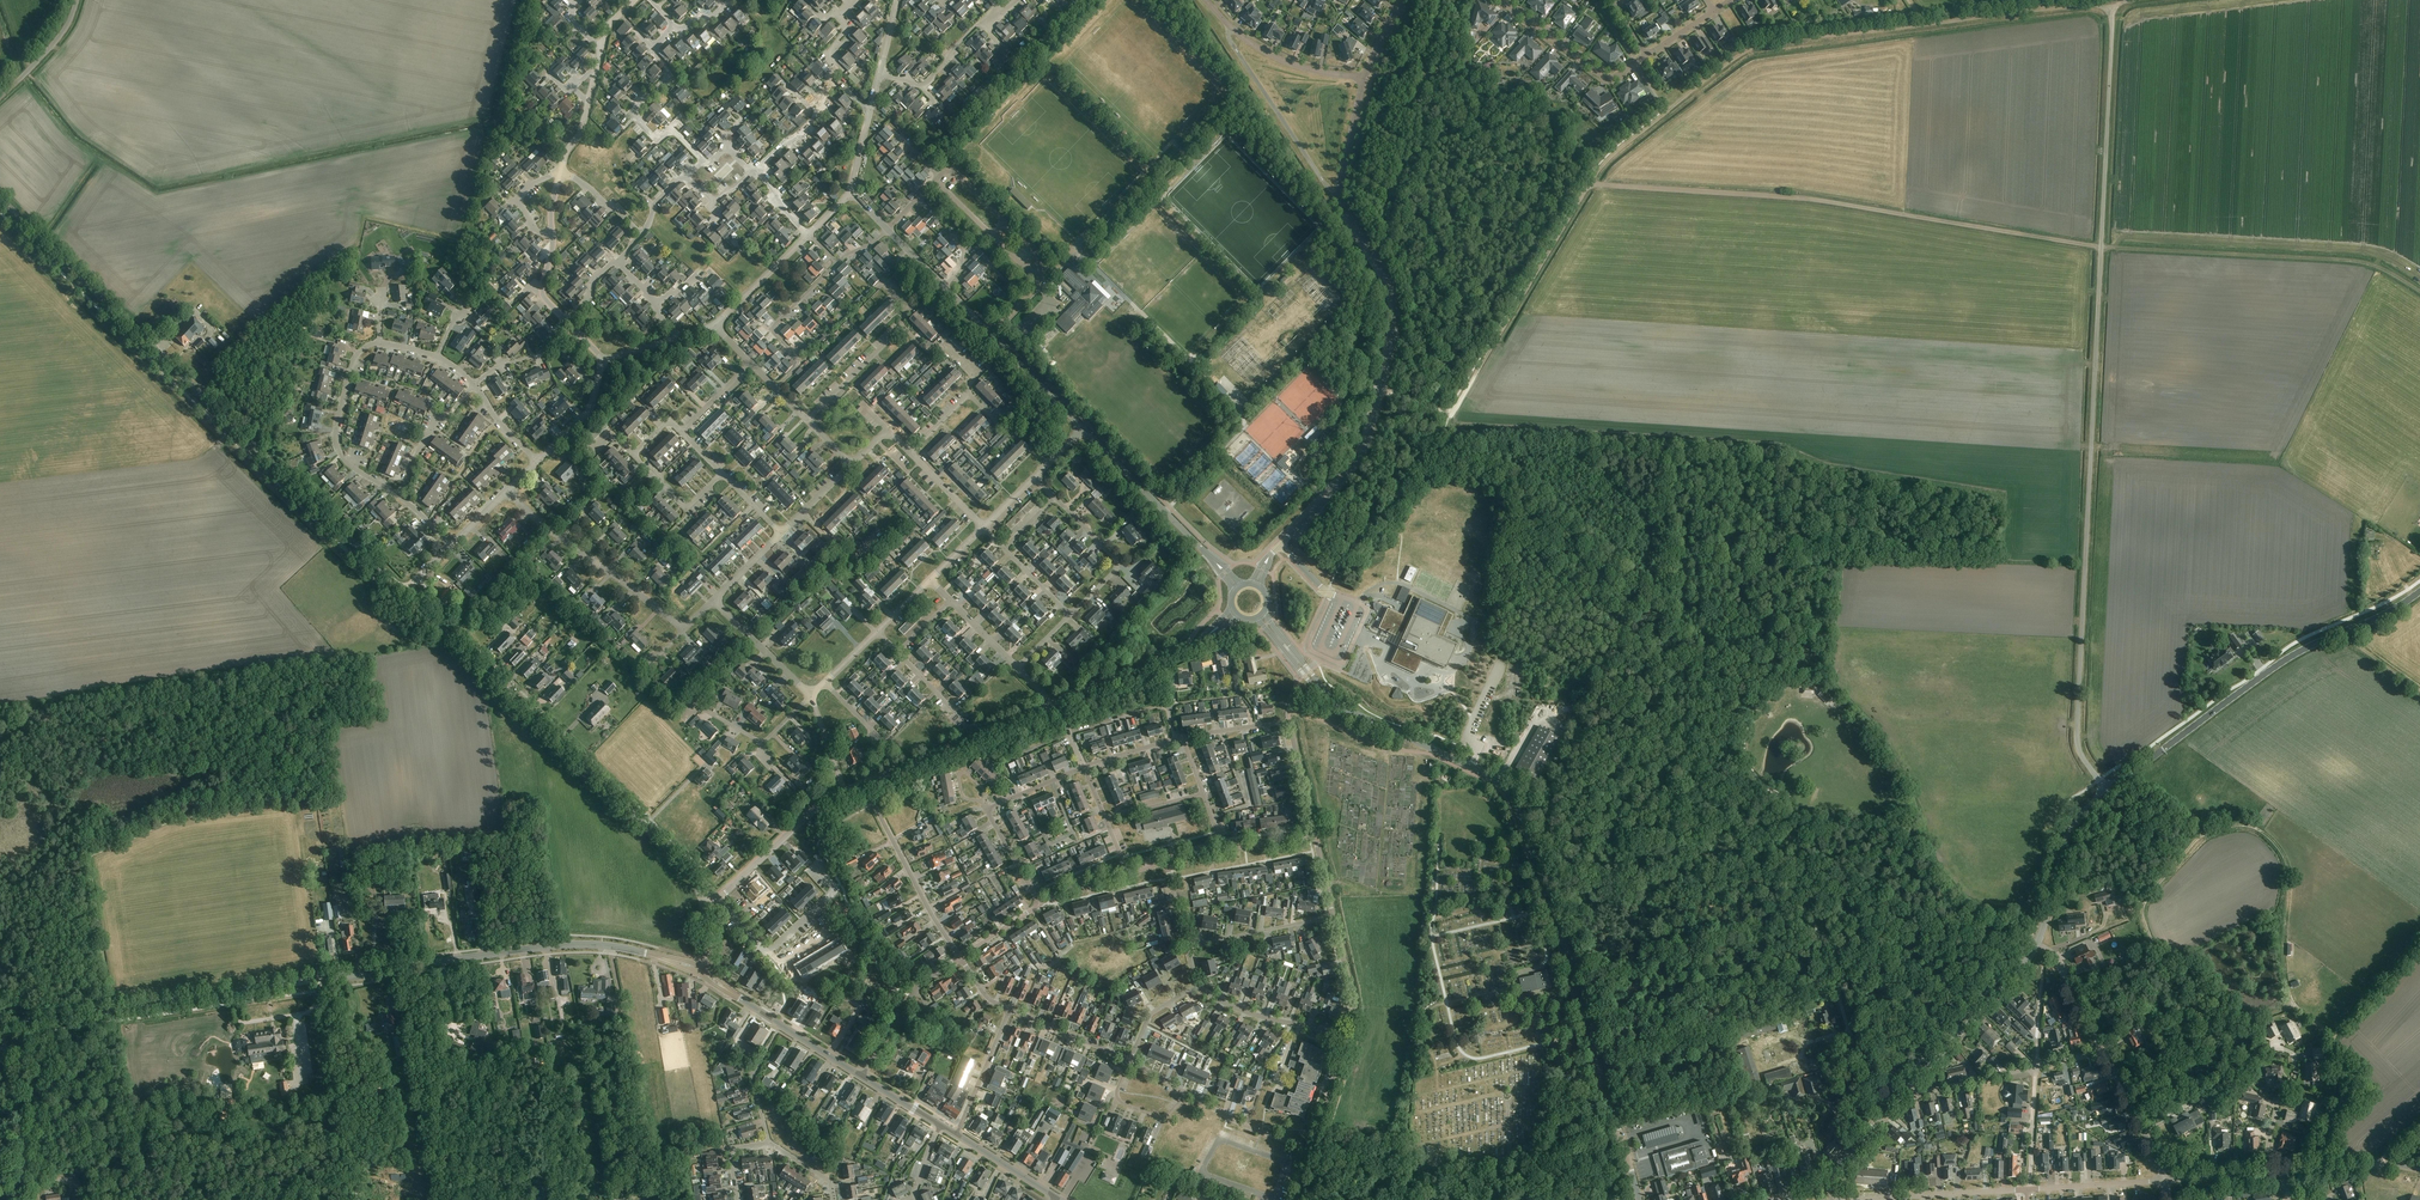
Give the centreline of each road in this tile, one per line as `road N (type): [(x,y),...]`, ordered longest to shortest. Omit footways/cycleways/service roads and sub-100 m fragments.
road 1 (track): [(1447,412),(1601,165),(1743,53),(1778,42),(2079,6),(2113,12)]
road 2 (track): [(2419,292),(2378,267),(2345,260),(2101,247),(1806,199),(1589,183)]
road 3 (unclassified): [(2108,791),(2077,737),(2113,12)]
road 4 (tertiary): [(404,591),(0,197)]
road 5 (unclassified): [(1605,1083),(1556,920),(1506,789),(1329,698)]
road 6 (tertiary): [(703,903),(687,868),(404,591)]
road 7 (track): [(2332,1036),(2290,995),(2281,944),(2284,861),(2272,838),(2252,826),(2199,836),(2142,909),(2151,941)]
road 8 (unclassified): [(1339,191),(1391,288),(1395,321),(1360,456),(1274,552)]
road 9 (secondary): [(703,972),(645,953),(575,945),(318,979)]
road 10 (tertiary): [(2108,791),(2294,654),(2419,592)]
road 11 (secondary): [(318,979),(0,1026)]
road 12 (track): [(1325,883),(1339,875),(1340,804),(1323,793),(1329,742),(1382,759),(1391,752)]
road 13 (unclassified): [(358,1199),(318,979)]
road 14 (residential): [(683,629),(544,526),(509,490)]
road 15 (unclassified): [(864,787),(1056,706)]
road 16 (residential): [(813,864),(838,891),(766,954),(721,897)]
road 17 (residential): [(1339,191),(1327,186),(1232,43),(1232,29)]
road 18 (residential): [(398,495),(345,459),(335,436),(353,361),(379,342)]
road 19 (residential): [(960,958),(864,787)]
road 20 (tertiary): [(1908,1086),(2037,944)]
road 21 (secondary): [(863,1075),(703,972)]
road 22 (unclassified): [(1215,562),(1083,429)]
road 23 (residential): [(703,161),(672,130),(658,141),(632,113),(670,78),(651,49)]
road 24 (residential): [(1500,0),(1604,77),(1647,55)]
road 25 (unclassified): [(1850,1199),(2027,1190)]
road 26 (residential): [(776,388),(802,363),(771,330),(837,262)]
road 27 (tertiary): [(2037,944),(2061,851),(2108,791)]
road 28 (unclassified): [(1056,706),(1206,638)]
road 29 (unclassified): [(721,897),(806,818),(845,794)]
road 30 (residential): [(1070,614),(1118,566),(1055,499)]
road 31 (residential): [(863,1075),(917,988),(960,958)]
road 32 (residential): [(1187,945),(1333,917)]
road 33 (residential): [(911,452),(967,397),(997,422),(1017,403)]
road 34 (unclassified): [(2166,1180),(2103,1051)]
road 35 (unclassified): [(1364,79),(1284,61),(1232,29)]
road 36 (residential): [(812,696),(714,600)]
road 37 (residential): [(1311,1148),(1186,1093)]
road 38 (track): [(2318,1169),(2339,1098),(2332,1036)]
road 39 (unclassified): [(2030,1190),(2166,1180)]
road 40 (unclassified): [(2419,1170),(2283,1172)]
road 41 (residential): [(1518,1187),(1605,1083)]
road 42 (residential): [(956,1134),(1010,1010)]
road 43 (residential): [(398,495),(418,448),(473,385)]
road 44 (residential): [(1908,1086),(1921,1093),(2037,1067)]
road 45 (unclassified): [(1083,429),(991,333)]
road 46 (residential): [(807,420),(902,327)]
road 47 (residential): [(1130,1061),(1010,1010)]
road 48 (track): [(2332,1036),(2419,941)]
road 49 (unclassified): [(717,324),(808,234)]
road 50 (residential): [(1347,1040),(1355,1012),(1333,917)]
road 51 (residential): [(1879,1120),(1841,1000)]
road 52 (unclassified): [(0,97),(54,43),(77,0)]
road 53 (unclassified): [(537,461),(588,412),(603,360)]
road 54 (residential): [(722,475),(686,508),(633,454)]
road 55 (residential): [(1018,667),(930,580)]
road 56 (residential): [(2030,1190),(2037,1067)]
road 57 (residential): [(2269,1173),(2275,1112),(2296,1078),(2295,1057)]
road 58 (residential): [(1186,1093),(1160,1118),(1119,1101),(1130,1061)]
road 59 (unclassified): [(1639,1199),(1605,1083)]

